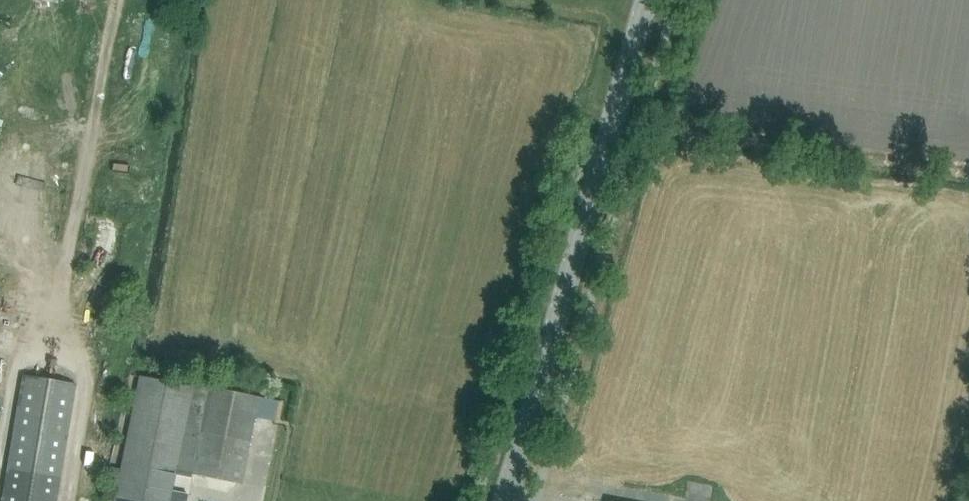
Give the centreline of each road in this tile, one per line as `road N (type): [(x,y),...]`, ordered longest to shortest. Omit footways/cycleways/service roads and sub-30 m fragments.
road 1 (tertiary): [(501,500),(648,0)]

